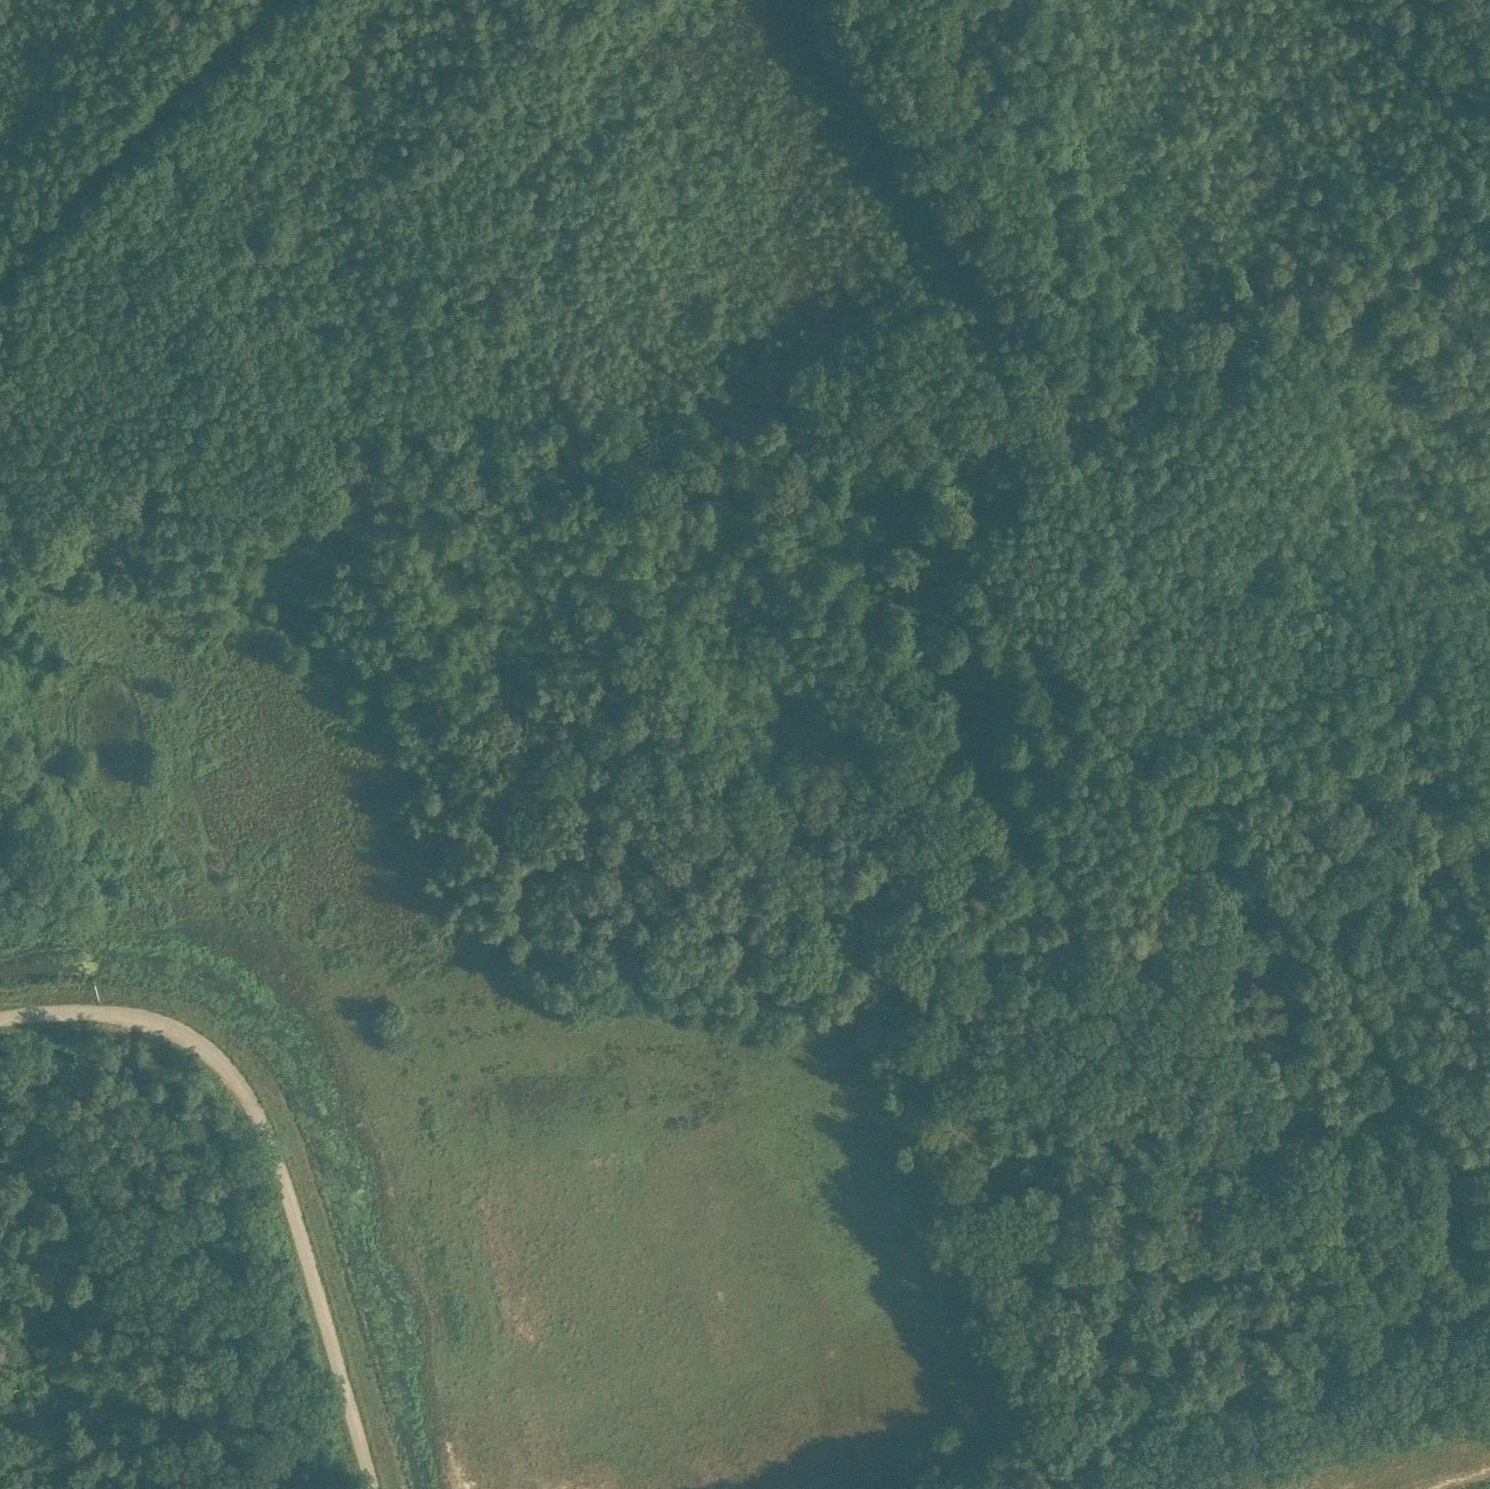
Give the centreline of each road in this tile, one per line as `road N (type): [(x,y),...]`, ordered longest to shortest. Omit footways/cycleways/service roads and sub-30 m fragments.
road 1 (track): [(368,1488),(253,1105),(230,1062),(185,1026),(146,1016),(92,1011),(0,1020)]

